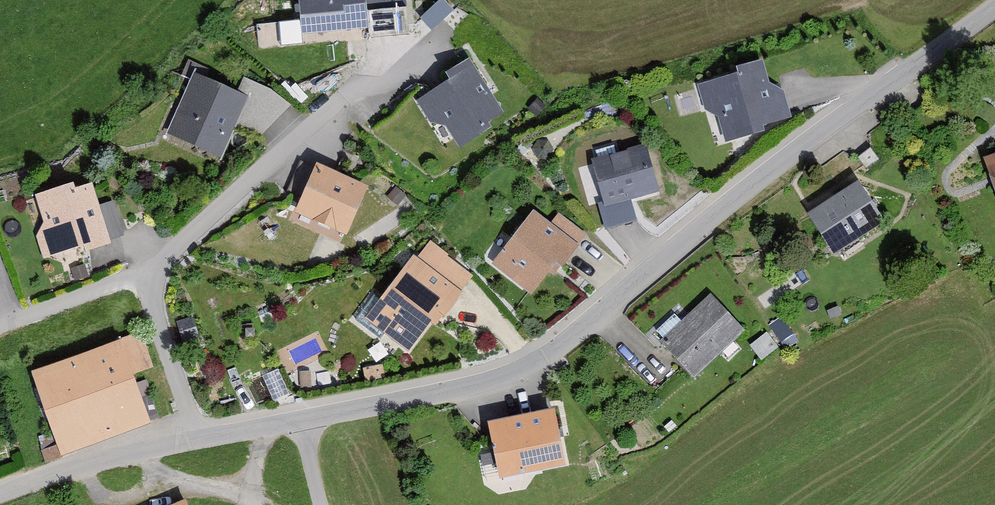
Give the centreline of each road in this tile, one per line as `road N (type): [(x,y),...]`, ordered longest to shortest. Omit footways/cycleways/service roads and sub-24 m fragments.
road 1 (unclassified): [(0,494),(78,466),(467,386),(531,362),(994,8)]

